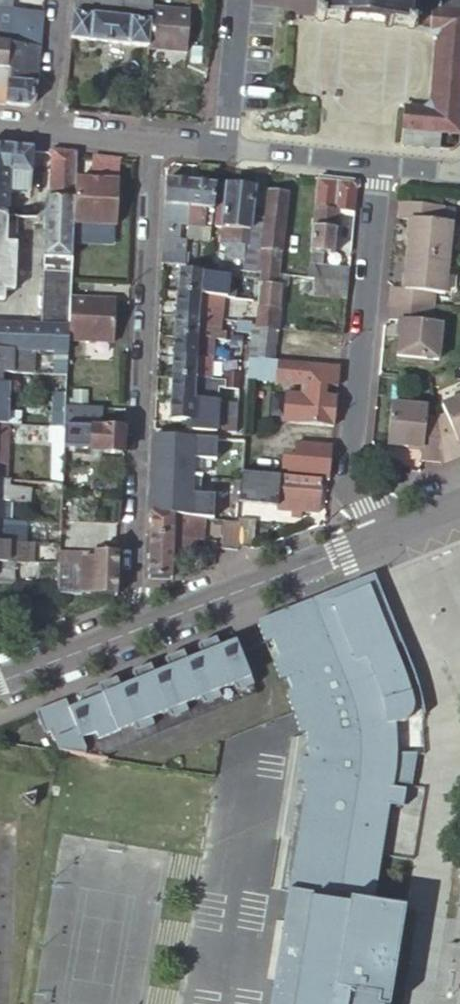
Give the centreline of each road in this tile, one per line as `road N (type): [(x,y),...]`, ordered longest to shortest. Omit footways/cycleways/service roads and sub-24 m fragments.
road 1 (residential): [(128,629),(154,141)]
road 2 (residential): [(376,164),(349,483),(387,529)]
road 3 (unclassified): [(387,529),(128,629)]
road 4 (residential): [(222,148),(376,164)]
road 5 (residential): [(235,0),(222,148)]
road 6 (unclassified): [(128,629),(0,678)]
road 7 (residential): [(58,0),(46,130)]

